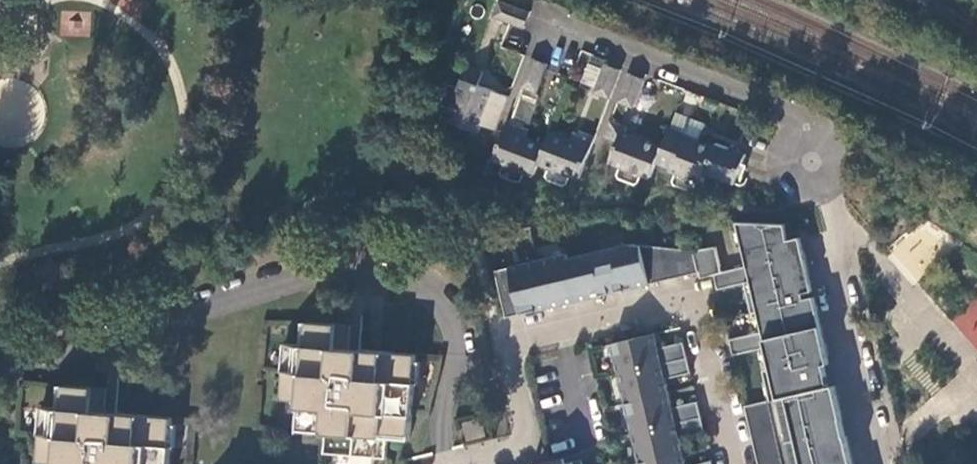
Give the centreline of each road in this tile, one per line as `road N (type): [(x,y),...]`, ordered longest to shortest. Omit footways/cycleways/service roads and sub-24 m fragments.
road 1 (residential): [(875,463),(808,177),(805,120),(558,31)]
road 2 (residential): [(736,463),(700,296),(498,343),(522,457),(492,463)]

